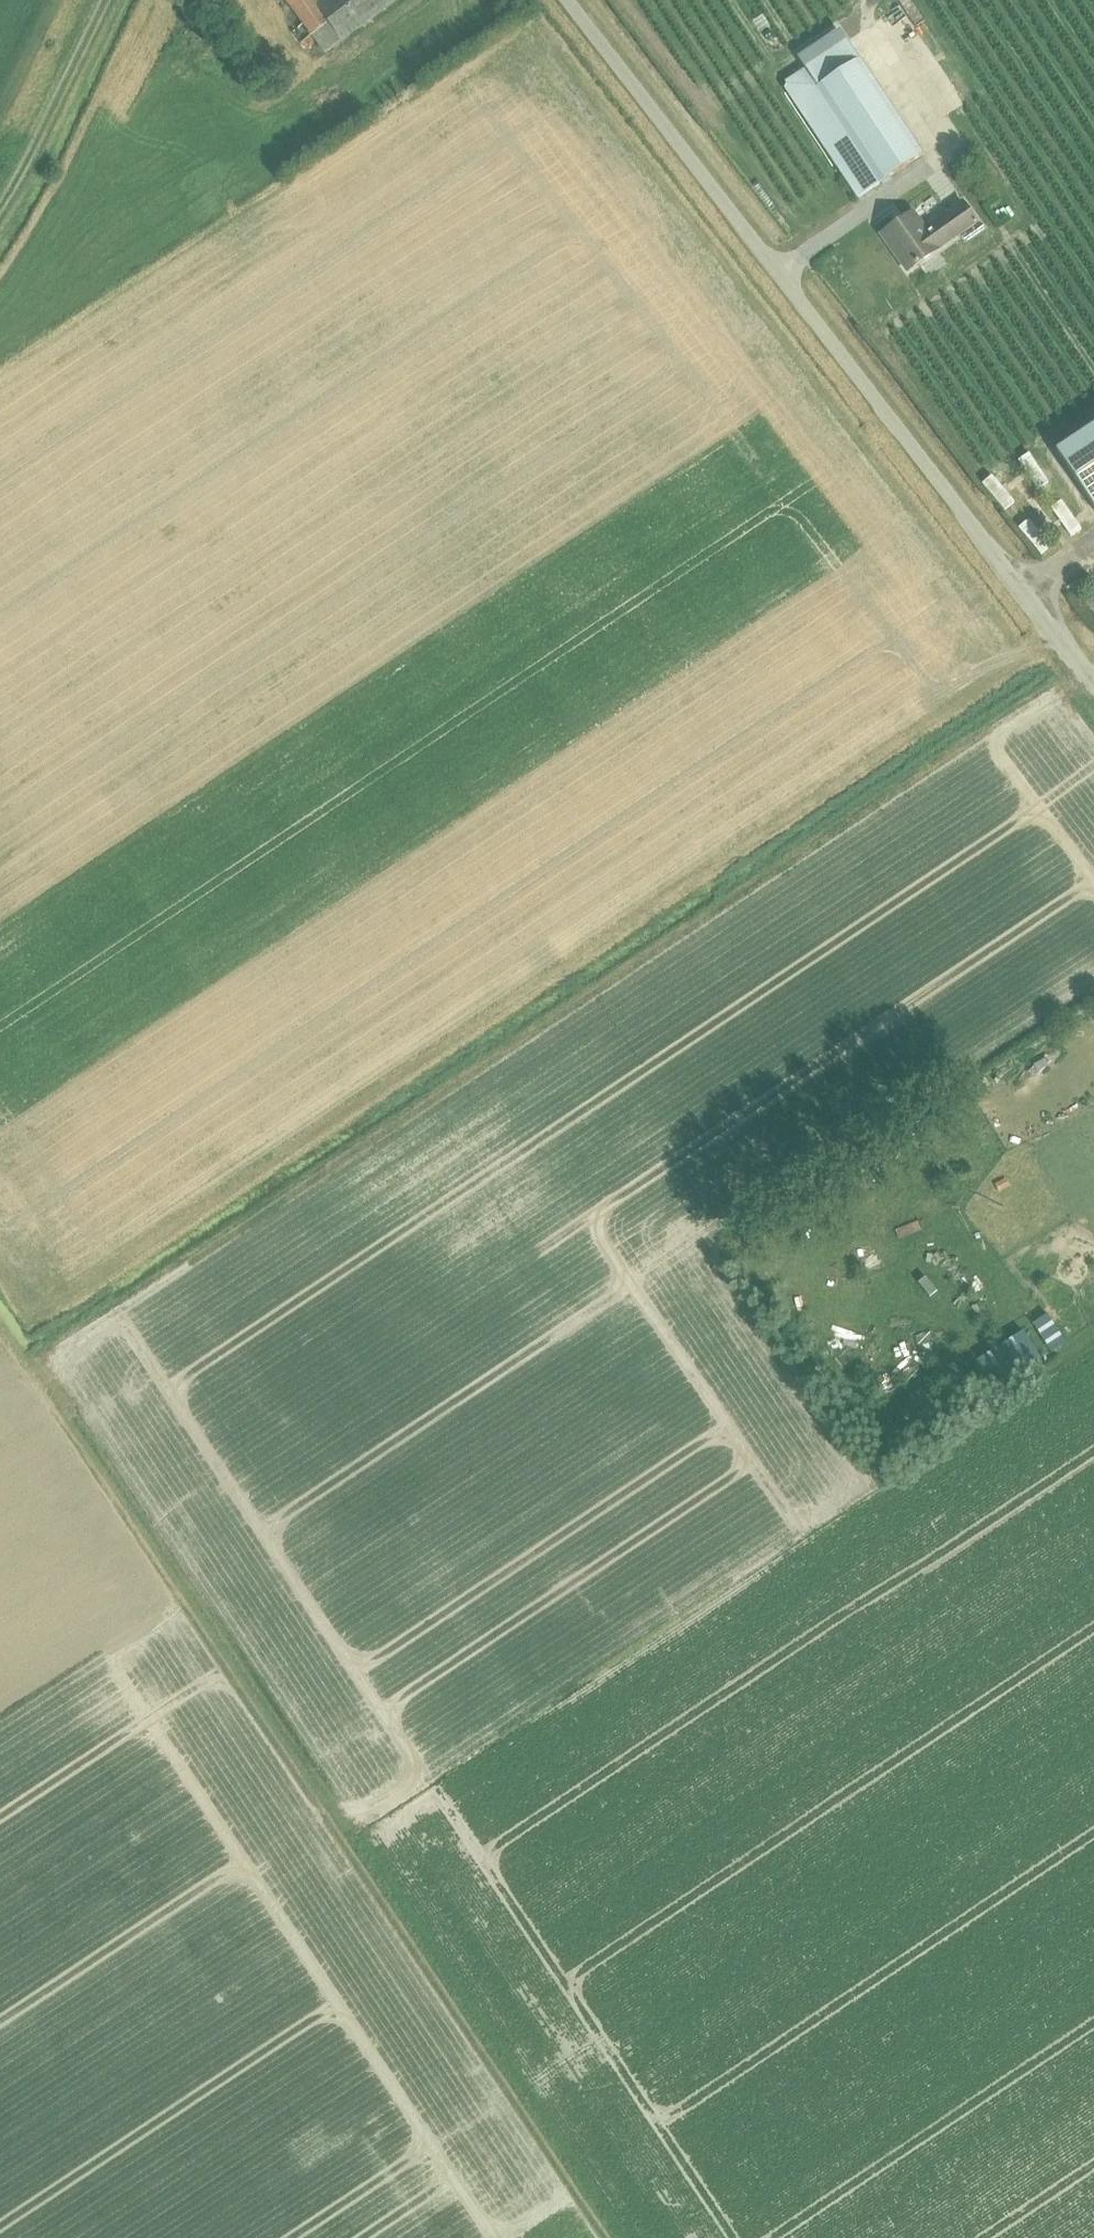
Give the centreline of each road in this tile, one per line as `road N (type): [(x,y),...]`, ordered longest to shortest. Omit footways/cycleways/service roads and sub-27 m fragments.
road 1 (unclassified): [(1093,673),(576,0)]
road 2 (track): [(0,213),(109,0)]

